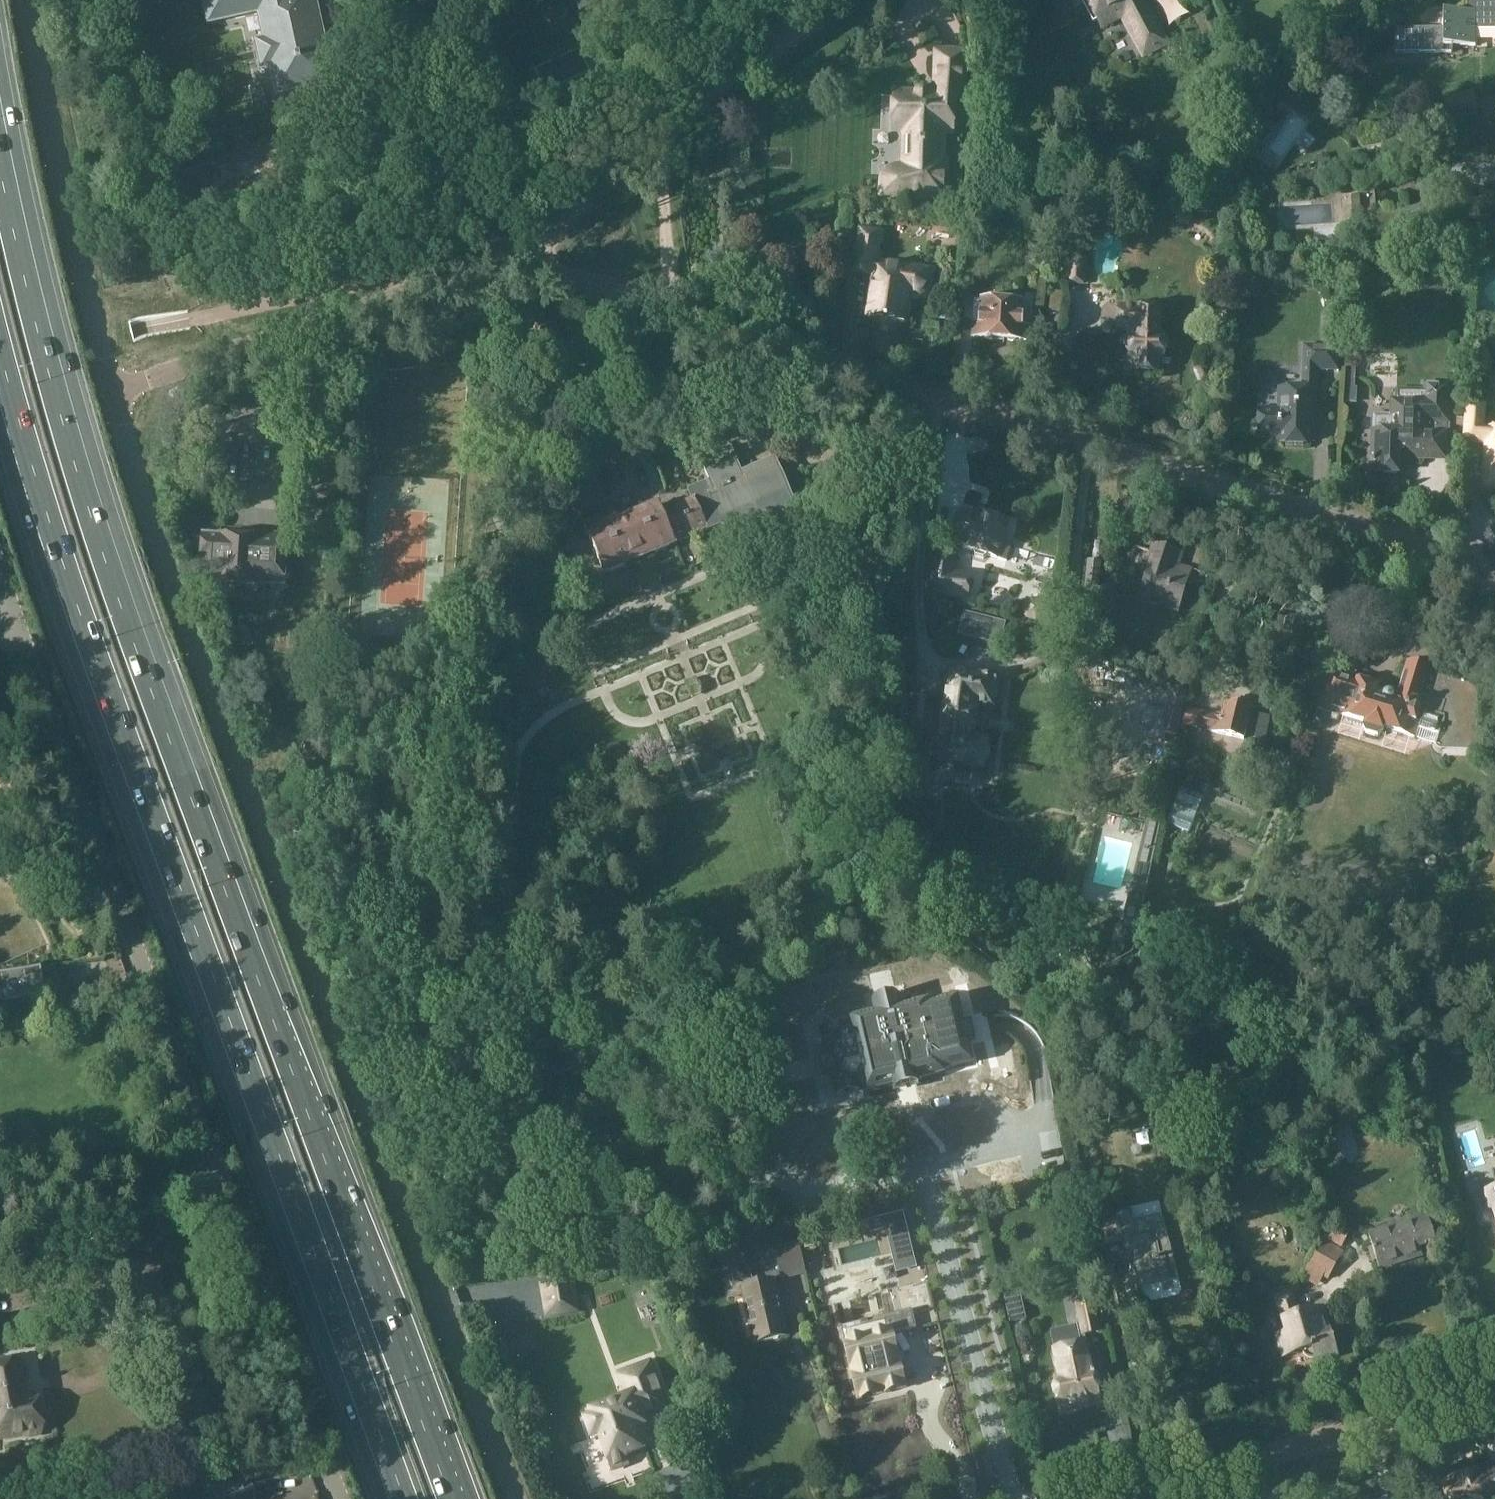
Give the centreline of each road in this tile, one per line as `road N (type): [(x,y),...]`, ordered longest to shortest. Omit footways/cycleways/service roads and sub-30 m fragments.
road 1 (motorway): [(459,1498),(79,455),(0,100)]
road 2 (motorway): [(0,375),(86,649),(398,1498)]
road 3 (residential): [(509,1498),(191,661),(101,388)]
road 4 (residential): [(1494,577),(1103,436),(882,382),(680,315),(492,265)]
road 5 (residential): [(341,1498),(5,598)]
road 6 (track): [(492,265),(834,0)]
road 7 (residential): [(101,388),(492,265)]
road 8 (residential): [(1104,1498),(1494,1379)]
road 9 (unclassified): [(88,335),(34,122),(19,0)]
road 10 (track): [(680,315),(656,136)]

